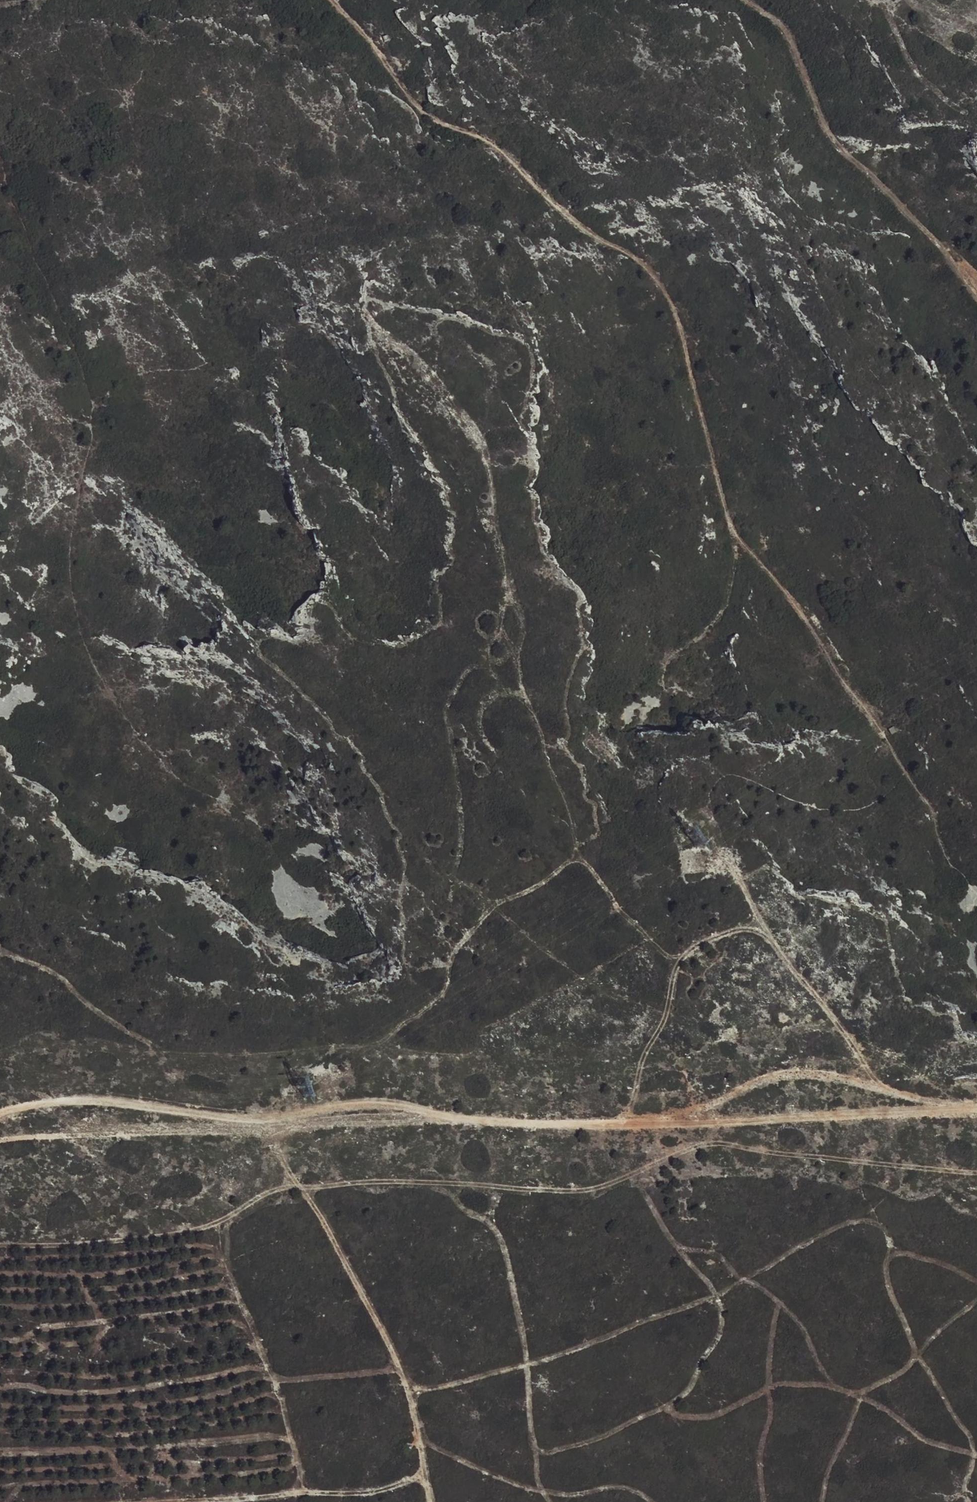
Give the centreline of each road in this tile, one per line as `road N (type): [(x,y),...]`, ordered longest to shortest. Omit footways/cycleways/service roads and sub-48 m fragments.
road 1 (track): [(976,1098),(880,1084),(810,1063),(672,1107),(487,1119),(380,1092),(248,1116),(45,1098),(0,1109)]
road 2 (track): [(870,715),(735,527),(693,336),(660,271),(561,208),(513,154),(421,100),(367,21),(340,0)]
road 3 (track): [(430,1501),(400,1367),(285,1158),(273,1112)]
road 4 (track): [(426,1480),(360,1493),(285,1489),(185,1501)]

